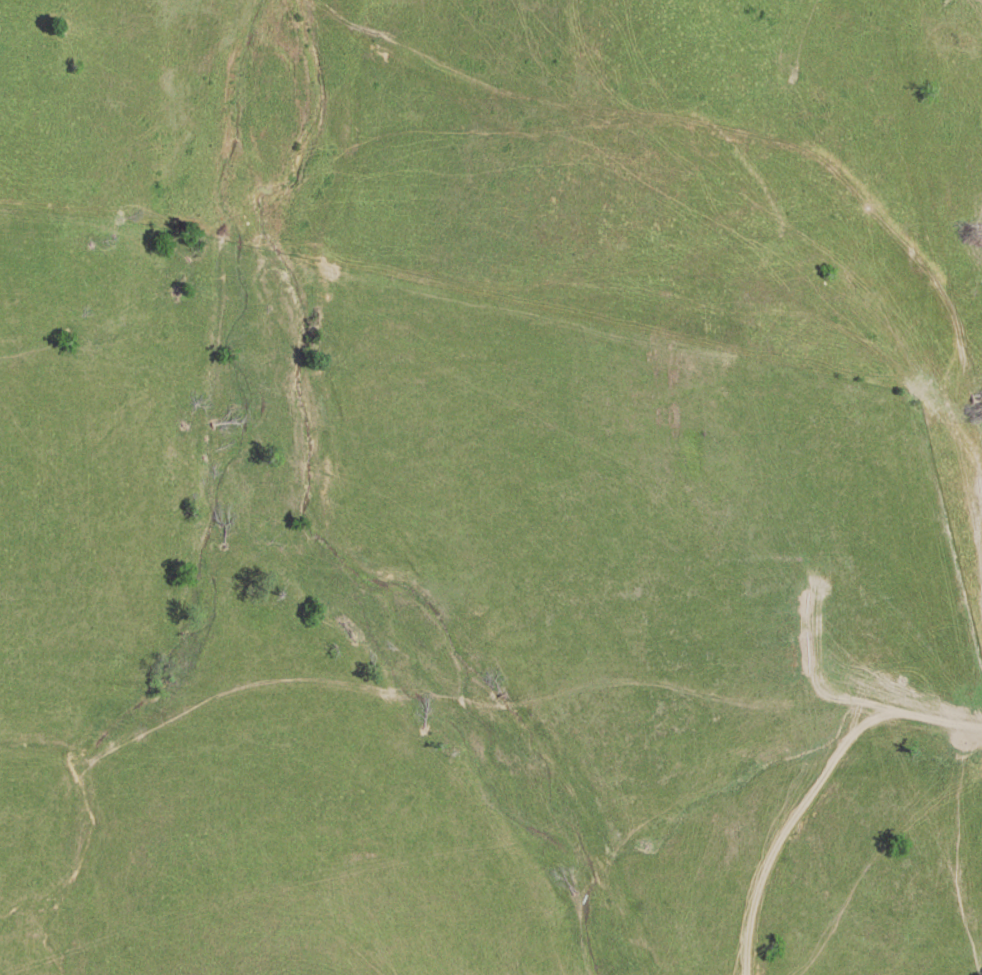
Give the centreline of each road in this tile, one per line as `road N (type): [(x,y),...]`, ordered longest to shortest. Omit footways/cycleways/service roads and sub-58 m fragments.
road 1 (residential): [(780,974),(886,744),(918,702),(981,696)]

